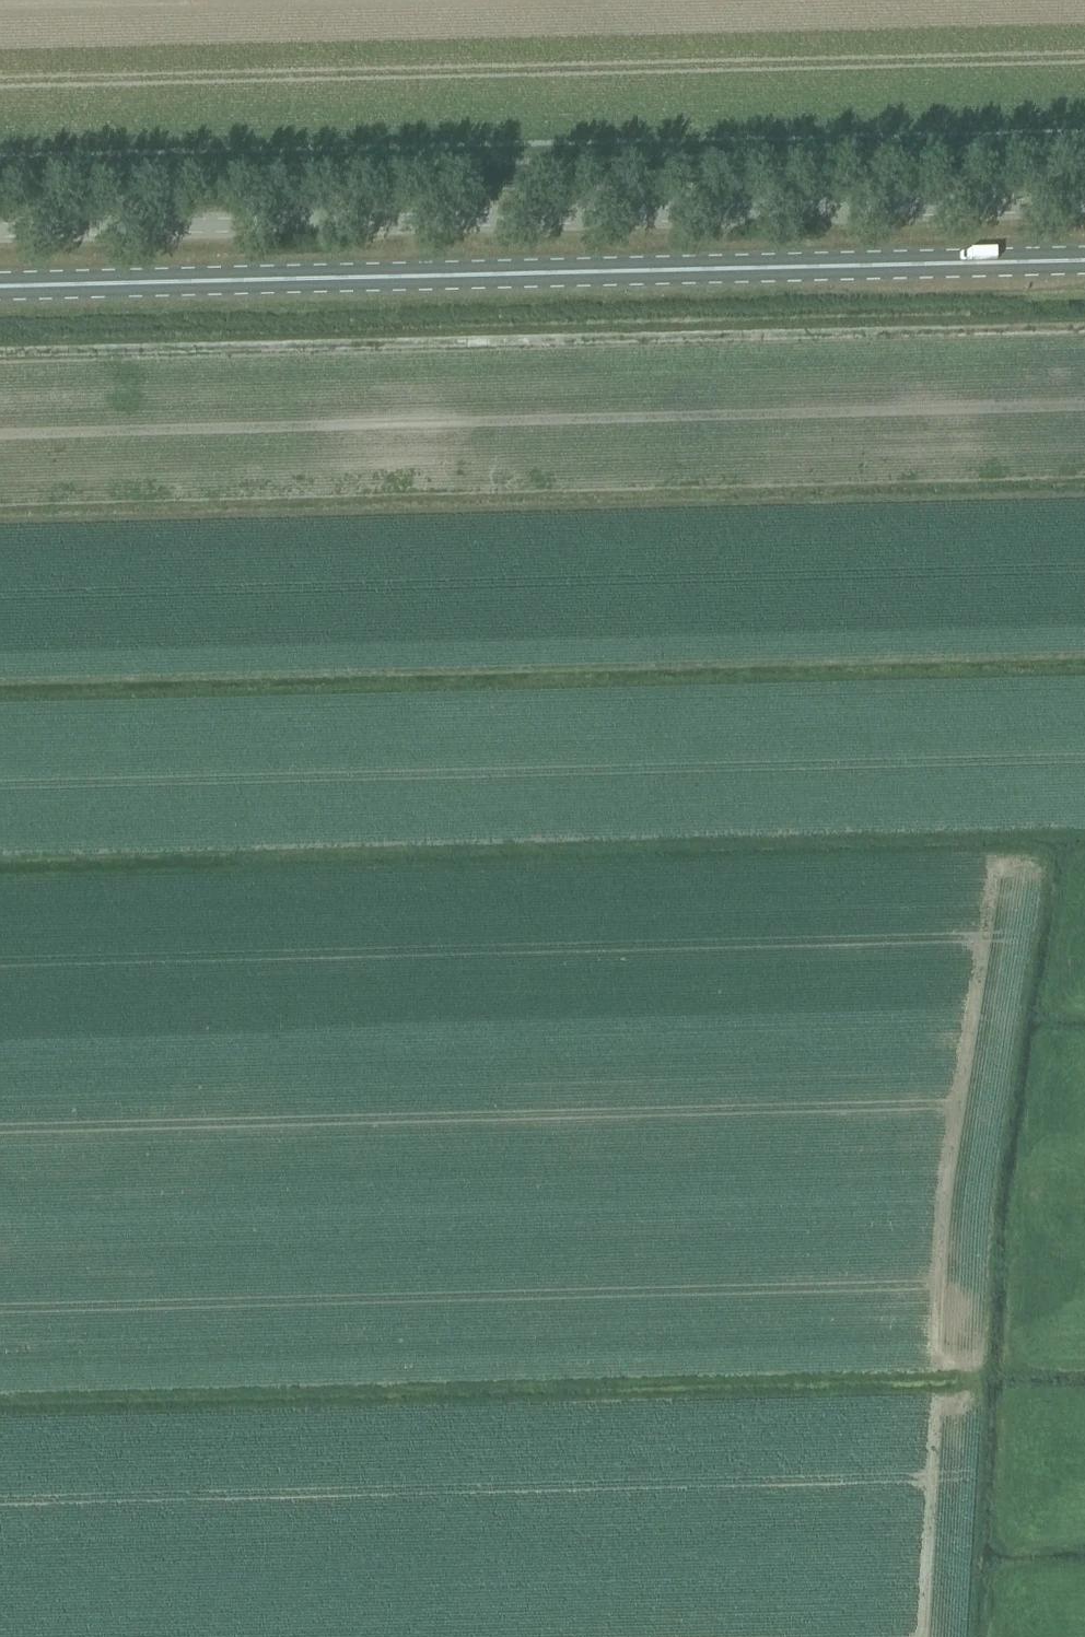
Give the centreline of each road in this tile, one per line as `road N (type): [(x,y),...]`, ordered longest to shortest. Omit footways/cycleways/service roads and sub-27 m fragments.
road 1 (secondary): [(1084,261),(0,287)]
road 2 (unclassified): [(0,232),(1084,206)]

